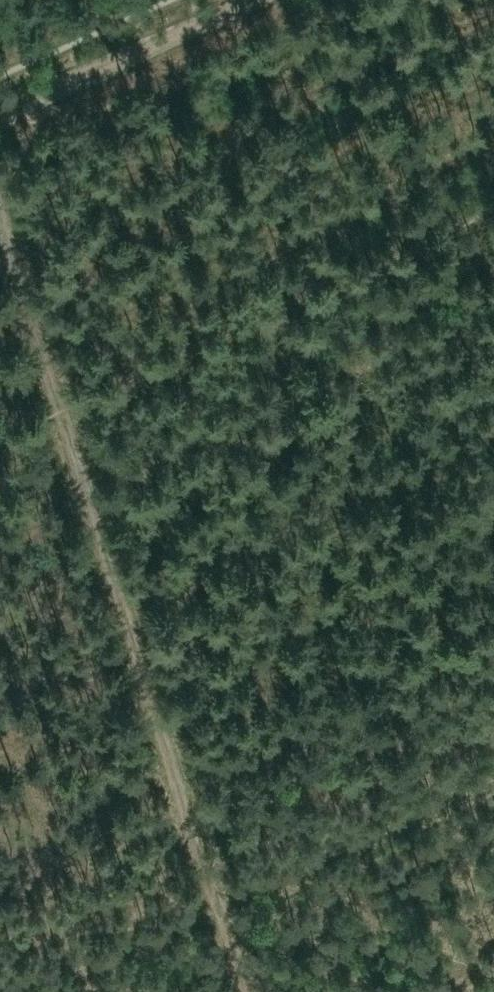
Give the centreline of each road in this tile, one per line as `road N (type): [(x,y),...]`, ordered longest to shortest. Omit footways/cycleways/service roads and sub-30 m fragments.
road 1 (track): [(63,409),(219,900)]
road 2 (track): [(493,768),(219,900)]
road 3 (track): [(0,107),(247,0)]
road 4 (track): [(0,214),(63,409)]

